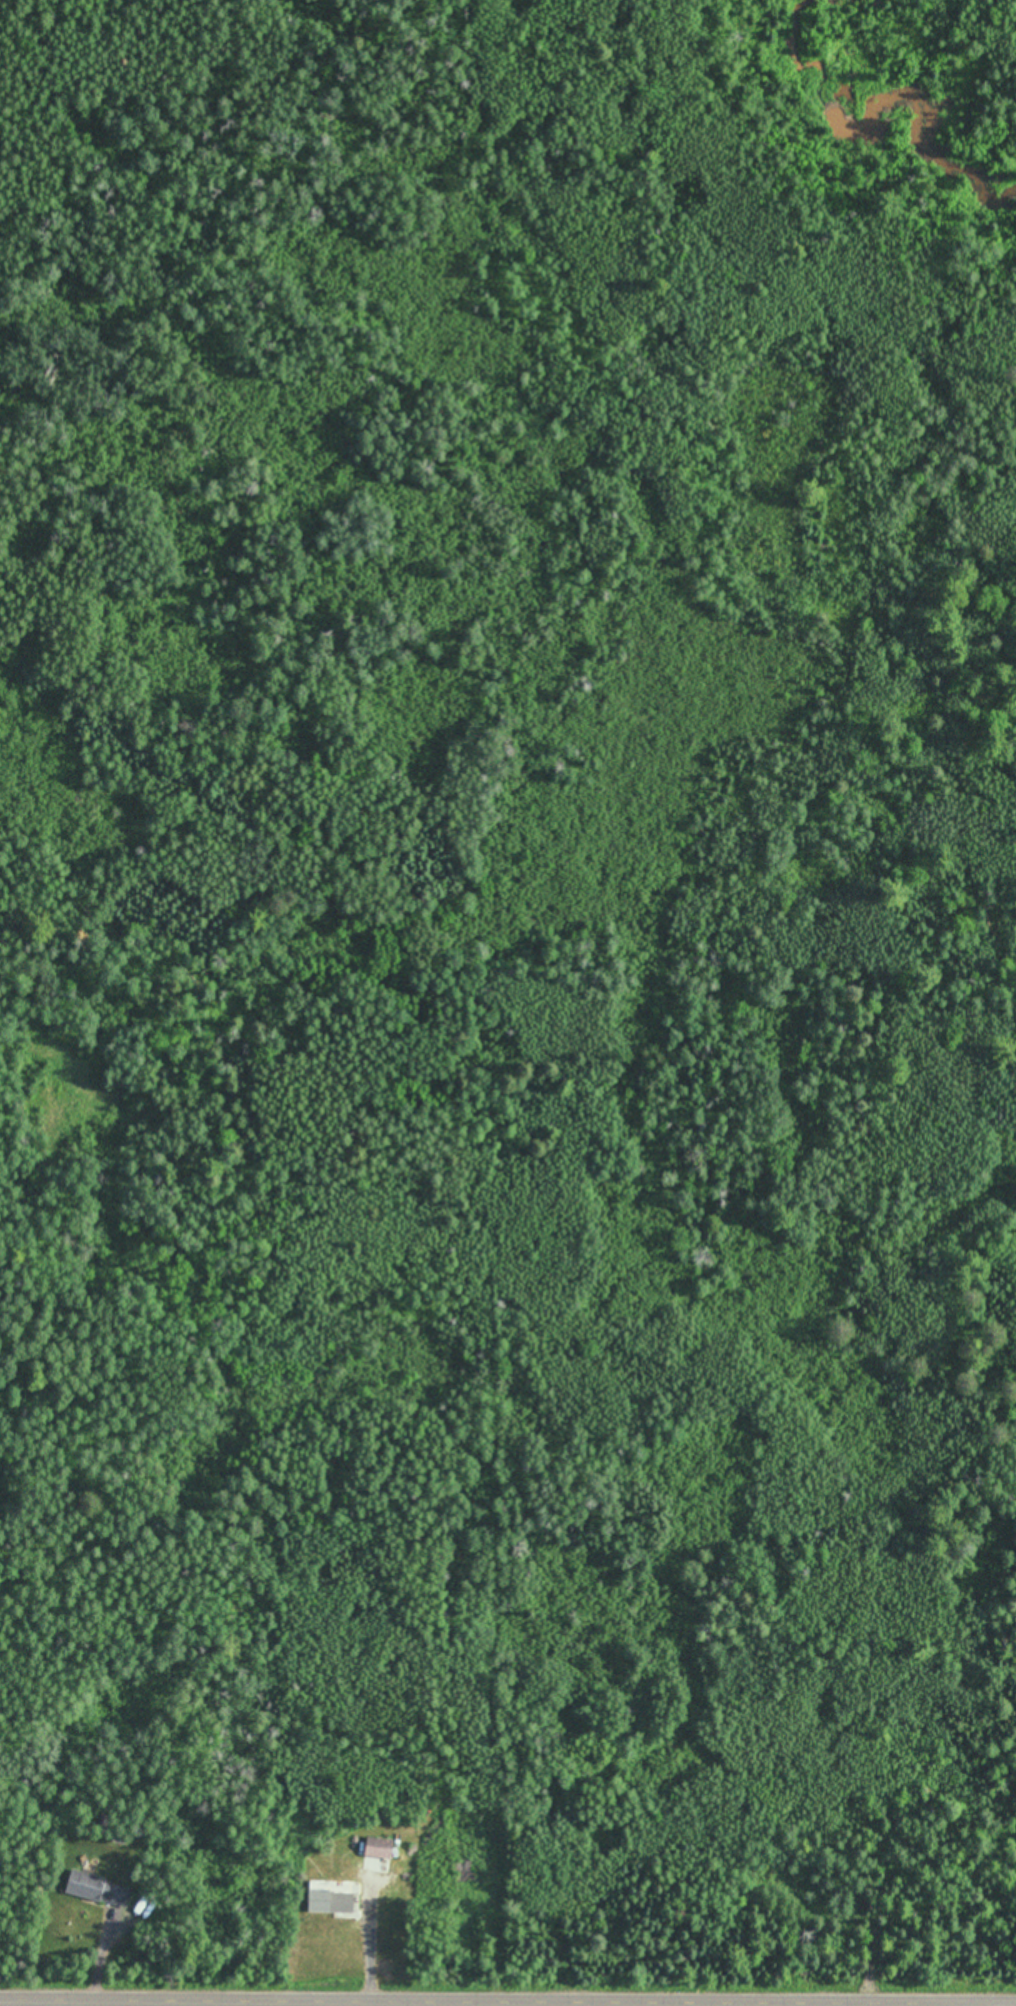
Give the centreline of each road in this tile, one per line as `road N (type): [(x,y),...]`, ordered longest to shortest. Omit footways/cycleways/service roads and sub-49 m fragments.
road 1 (secondary): [(0,1999),(1009,2005)]

